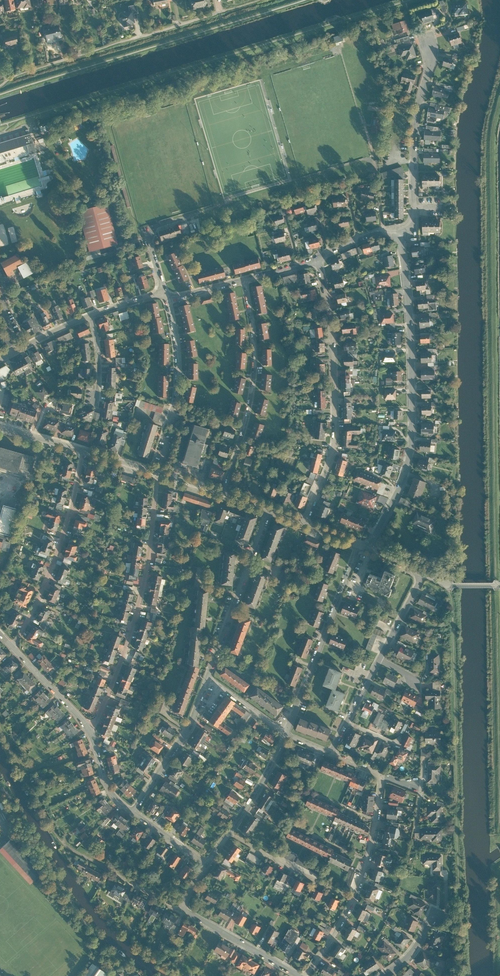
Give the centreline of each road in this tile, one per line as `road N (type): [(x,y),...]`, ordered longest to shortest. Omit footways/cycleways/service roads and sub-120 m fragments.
road 1 (residential): [(393,233),(401,241),(409,307),(412,442),(405,473),(368,549)]
road 2 (residential): [(317,259),(331,325),(335,442),(304,525)]
road 3 (residential): [(90,733),(140,601),(157,472)]
road 4 (residential): [(244,280),(254,376),(224,493)]
road 5 (residential): [(84,451),(56,558),(13,647)]
road 6 (residential): [(393,233),(413,220),(427,38)]
road 7 (residential): [(359,546),(285,734)]
road 8 (residential): [(269,509),(208,680)]
road 9 (residential): [(208,680),(190,726),(133,813)]
road 10 (residential): [(229,833),(354,899)]
road 11 (residential): [(180,908),(300,975)]
road 12 (track): [(0,726),(66,846)]
road 13 (residential): [(66,846),(180,908)]
road 14 (residential): [(354,899),(382,776)]
road 15 (residential): [(165,295),(177,355),(172,418)]

